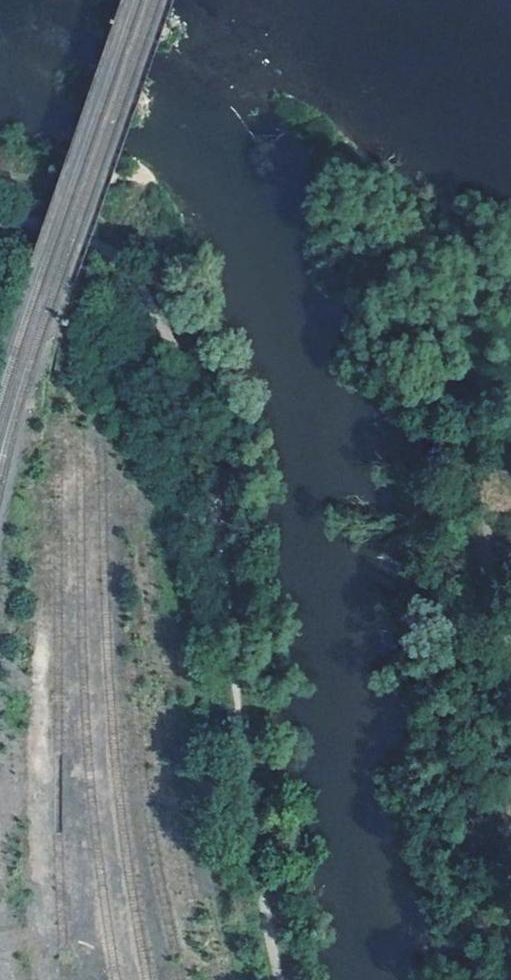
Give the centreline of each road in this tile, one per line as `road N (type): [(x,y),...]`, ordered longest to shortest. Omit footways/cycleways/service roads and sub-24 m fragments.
road 1 (track): [(510,512),(476,528),(510,943)]

